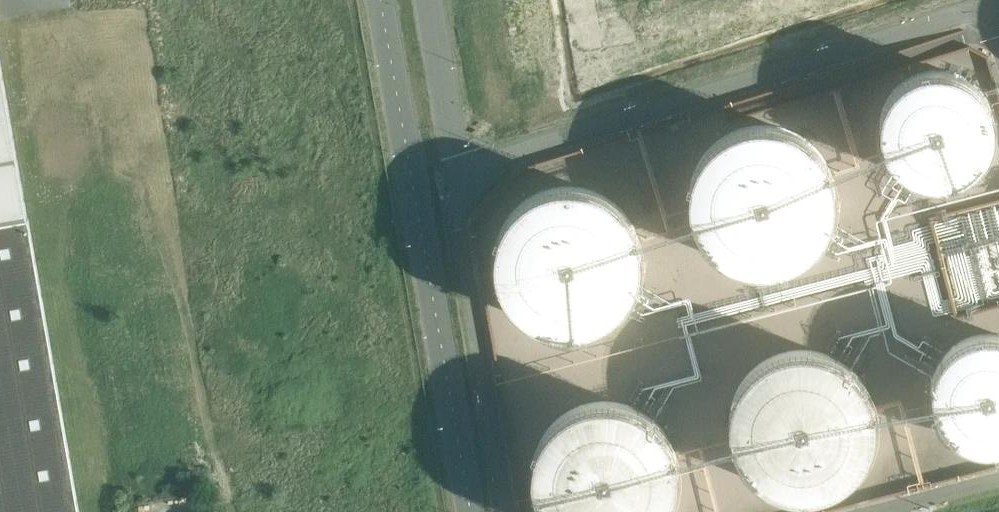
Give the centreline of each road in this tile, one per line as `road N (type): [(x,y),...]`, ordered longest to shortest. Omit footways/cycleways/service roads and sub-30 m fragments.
road 1 (unclassified): [(470,511),(380,0)]
road 2 (unclassified): [(426,0),(454,155)]

